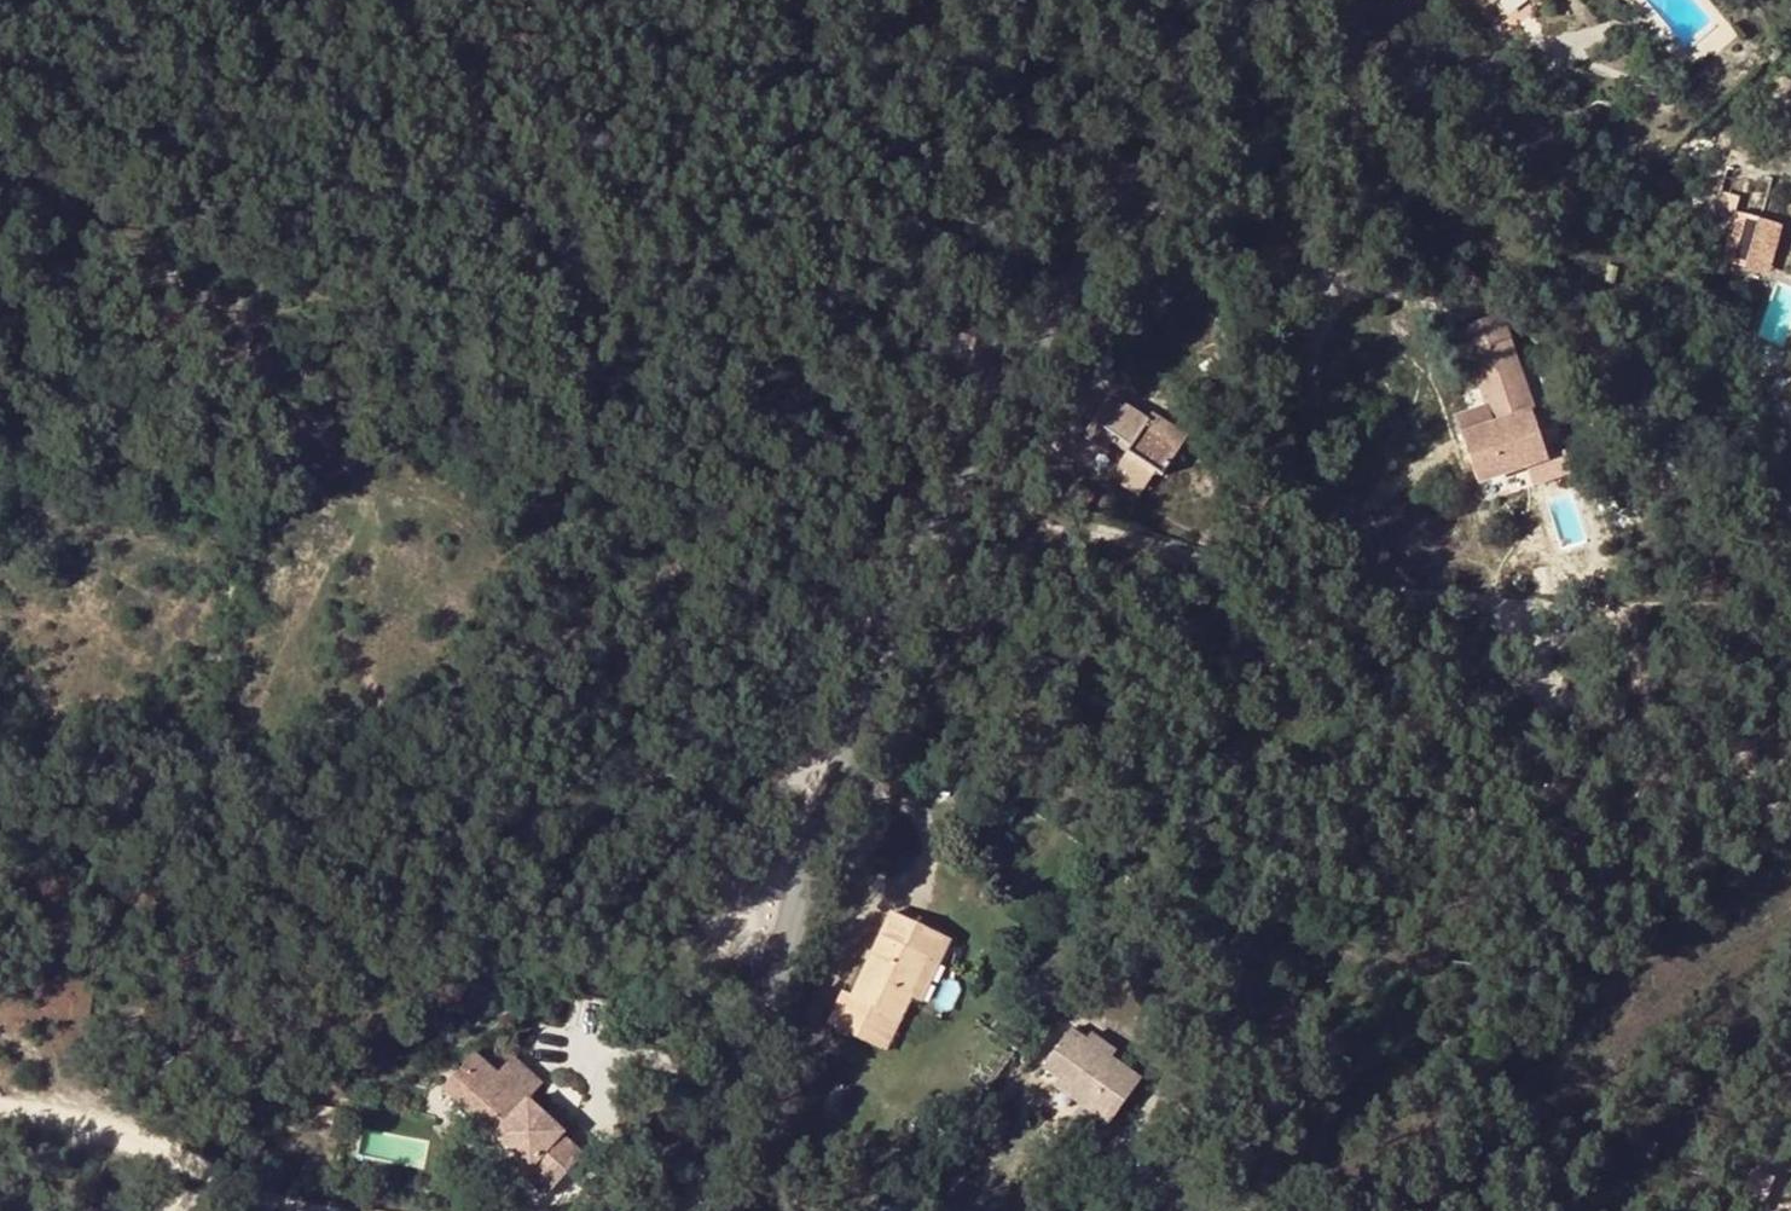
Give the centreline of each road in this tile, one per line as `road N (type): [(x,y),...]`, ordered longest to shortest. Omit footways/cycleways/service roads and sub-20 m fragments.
road 1 (residential): [(1264,0),(1204,109),(1082,277),(984,441),(781,944),(729,1140),(695,1210)]

